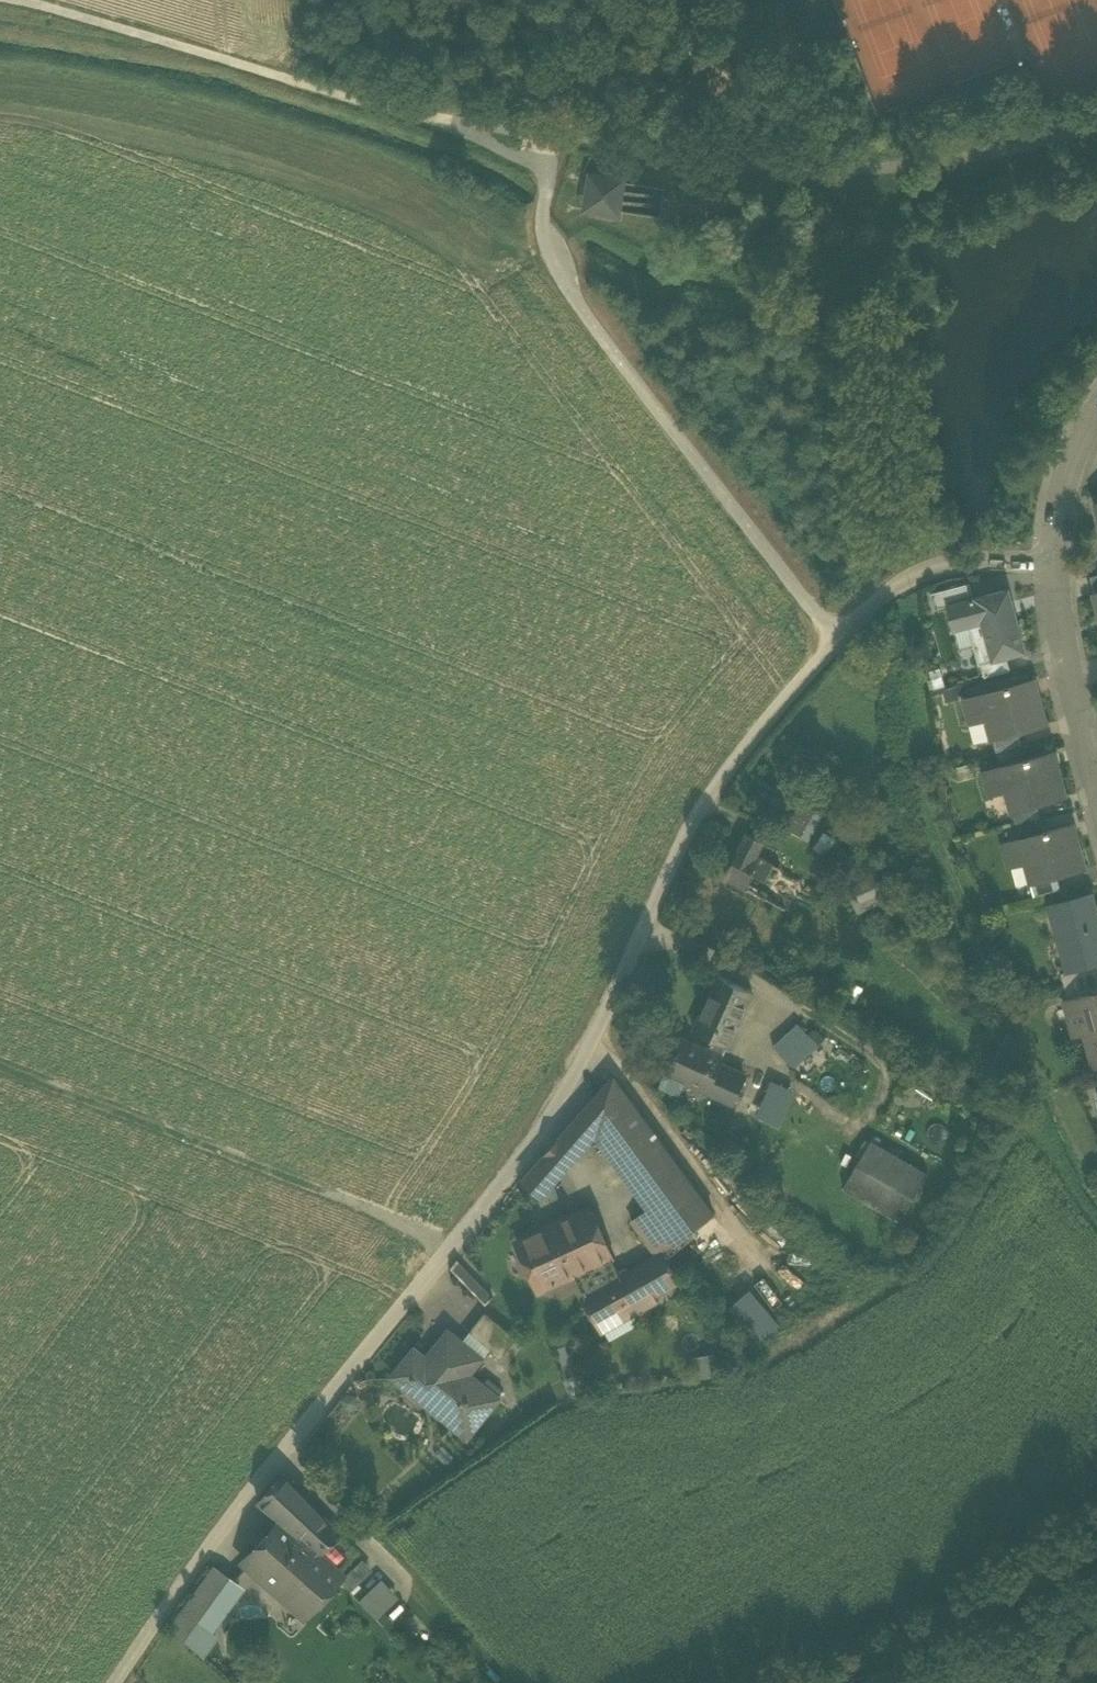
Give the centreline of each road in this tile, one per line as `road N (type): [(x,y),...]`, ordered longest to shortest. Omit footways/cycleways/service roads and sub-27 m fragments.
road 1 (unclassified): [(115,1682),(199,1560),(560,1109),(699,819),(832,642)]
road 2 (unclassified): [(546,137),(548,250),(574,299),(832,642)]
road 3 (unclassified): [(832,642),(866,605),(940,560),(1054,561)]
road 4 (residential): [(1096,763),(1065,670),(1054,561)]
road 5 (residential): [(1054,561),(1067,480),(1096,414)]
road 6 (track): [(551,0),(546,137)]

